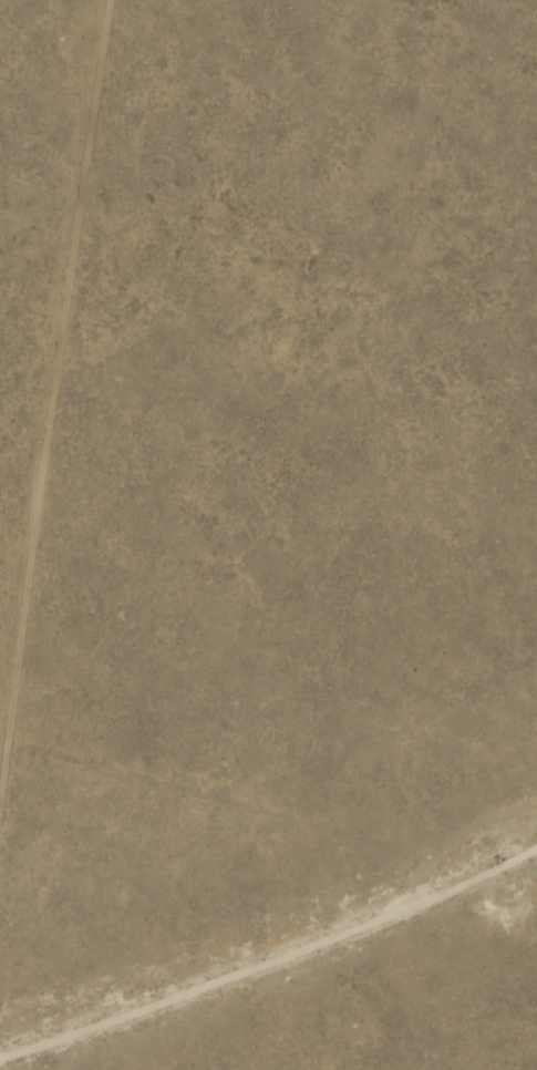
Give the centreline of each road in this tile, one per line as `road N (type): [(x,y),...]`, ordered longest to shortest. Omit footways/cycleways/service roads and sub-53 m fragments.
road 1 (track): [(536,840),(275,953),(0,1048)]

